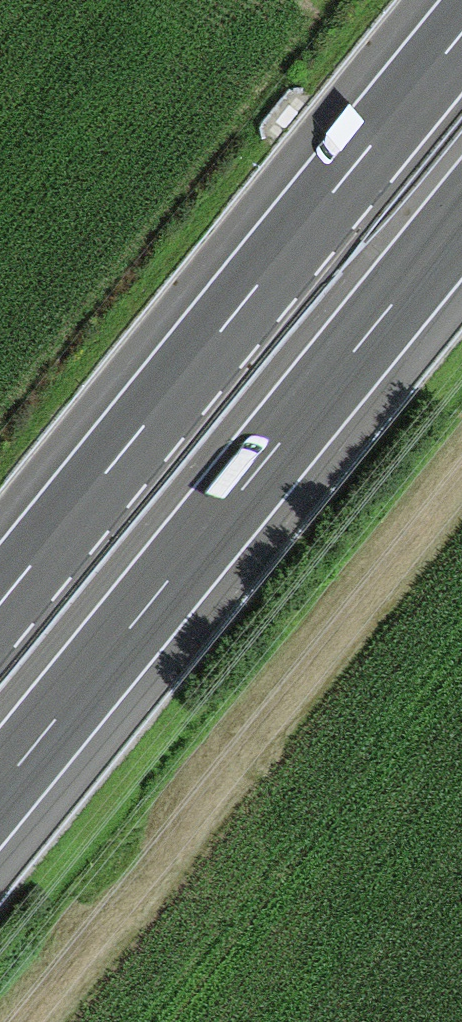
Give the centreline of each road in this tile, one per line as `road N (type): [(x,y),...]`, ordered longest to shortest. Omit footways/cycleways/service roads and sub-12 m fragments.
road 1 (motorway): [(461,24),(0,597)]
road 2 (motorway): [(0,776),(461,207)]

